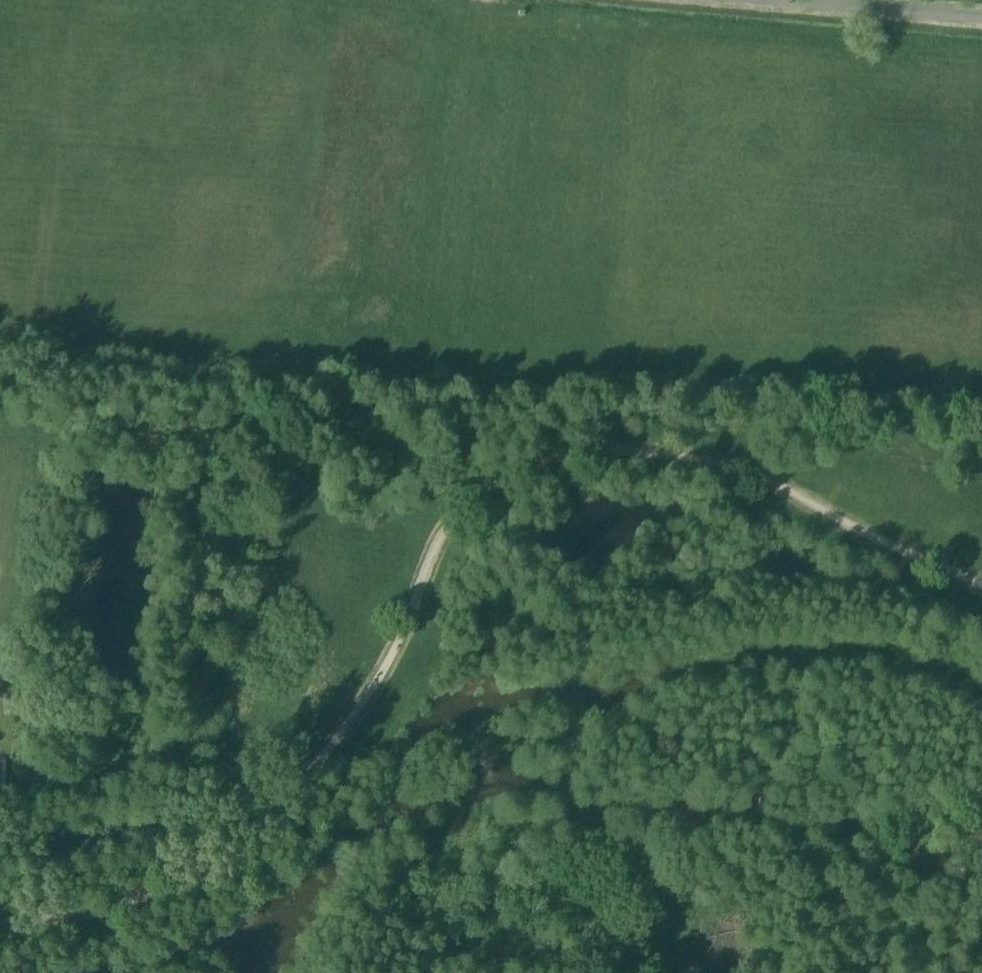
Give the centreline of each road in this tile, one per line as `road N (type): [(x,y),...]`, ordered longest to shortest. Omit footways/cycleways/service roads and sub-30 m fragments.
road 1 (residential): [(771,0),(981,19)]

